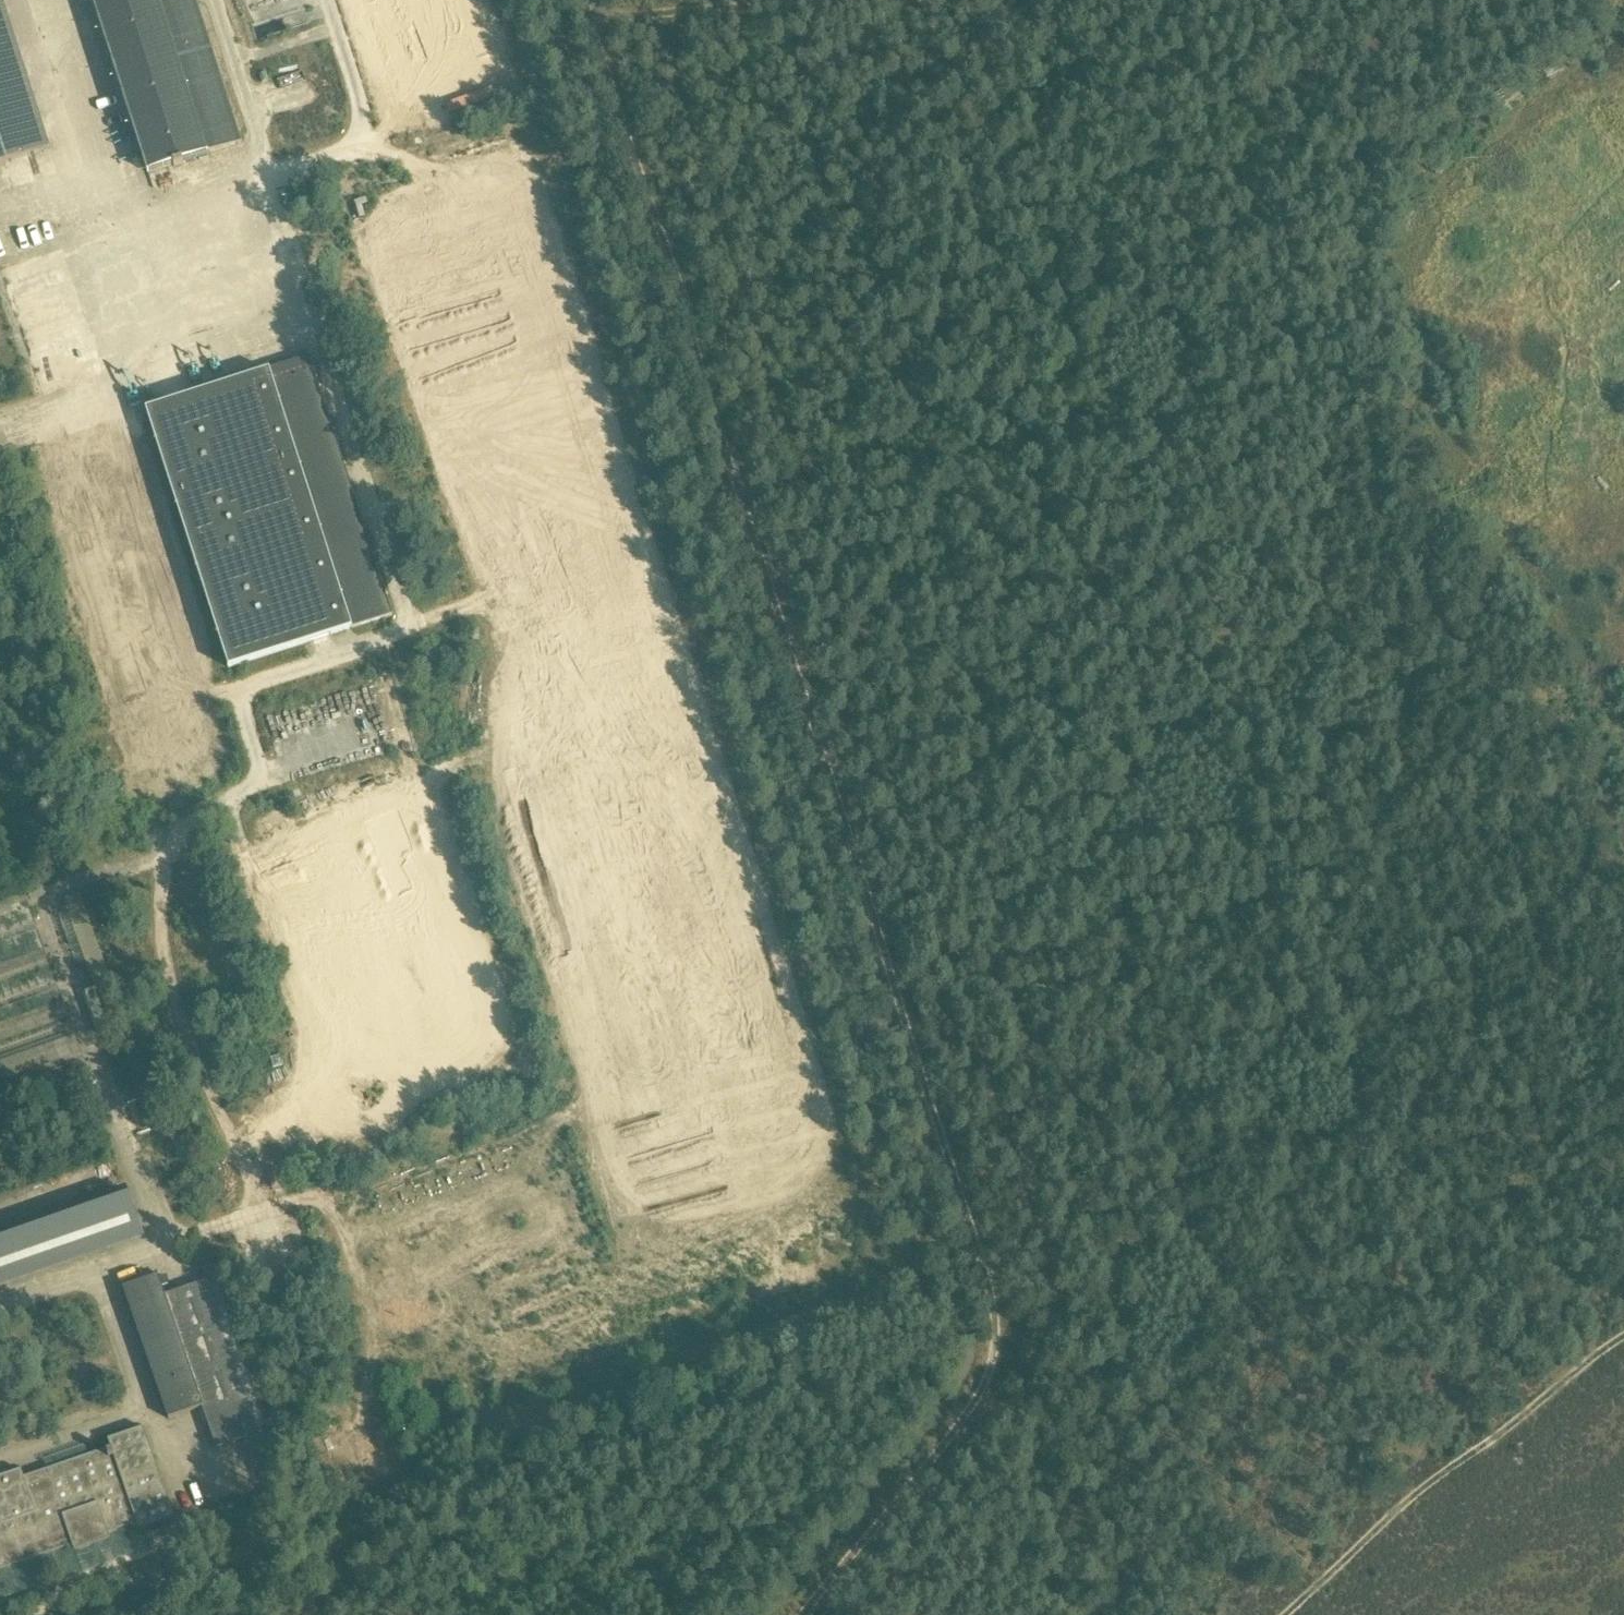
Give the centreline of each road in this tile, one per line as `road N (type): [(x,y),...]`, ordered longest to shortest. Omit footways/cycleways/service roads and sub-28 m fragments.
road 1 (track): [(591,16),(991,1303),(994,1348),(970,1413),(799,1614)]
road 2 (track): [(1623,1335),(1418,1491),(1284,1614)]
road 3 (track): [(260,1211),(180,1016),(163,944),(163,855)]
road 4 (track): [(244,1444),(344,1405),(368,1380),(368,1326),(337,1217),(318,1198),(285,1203)]
road 5 (track): [(591,16),(896,0)]

